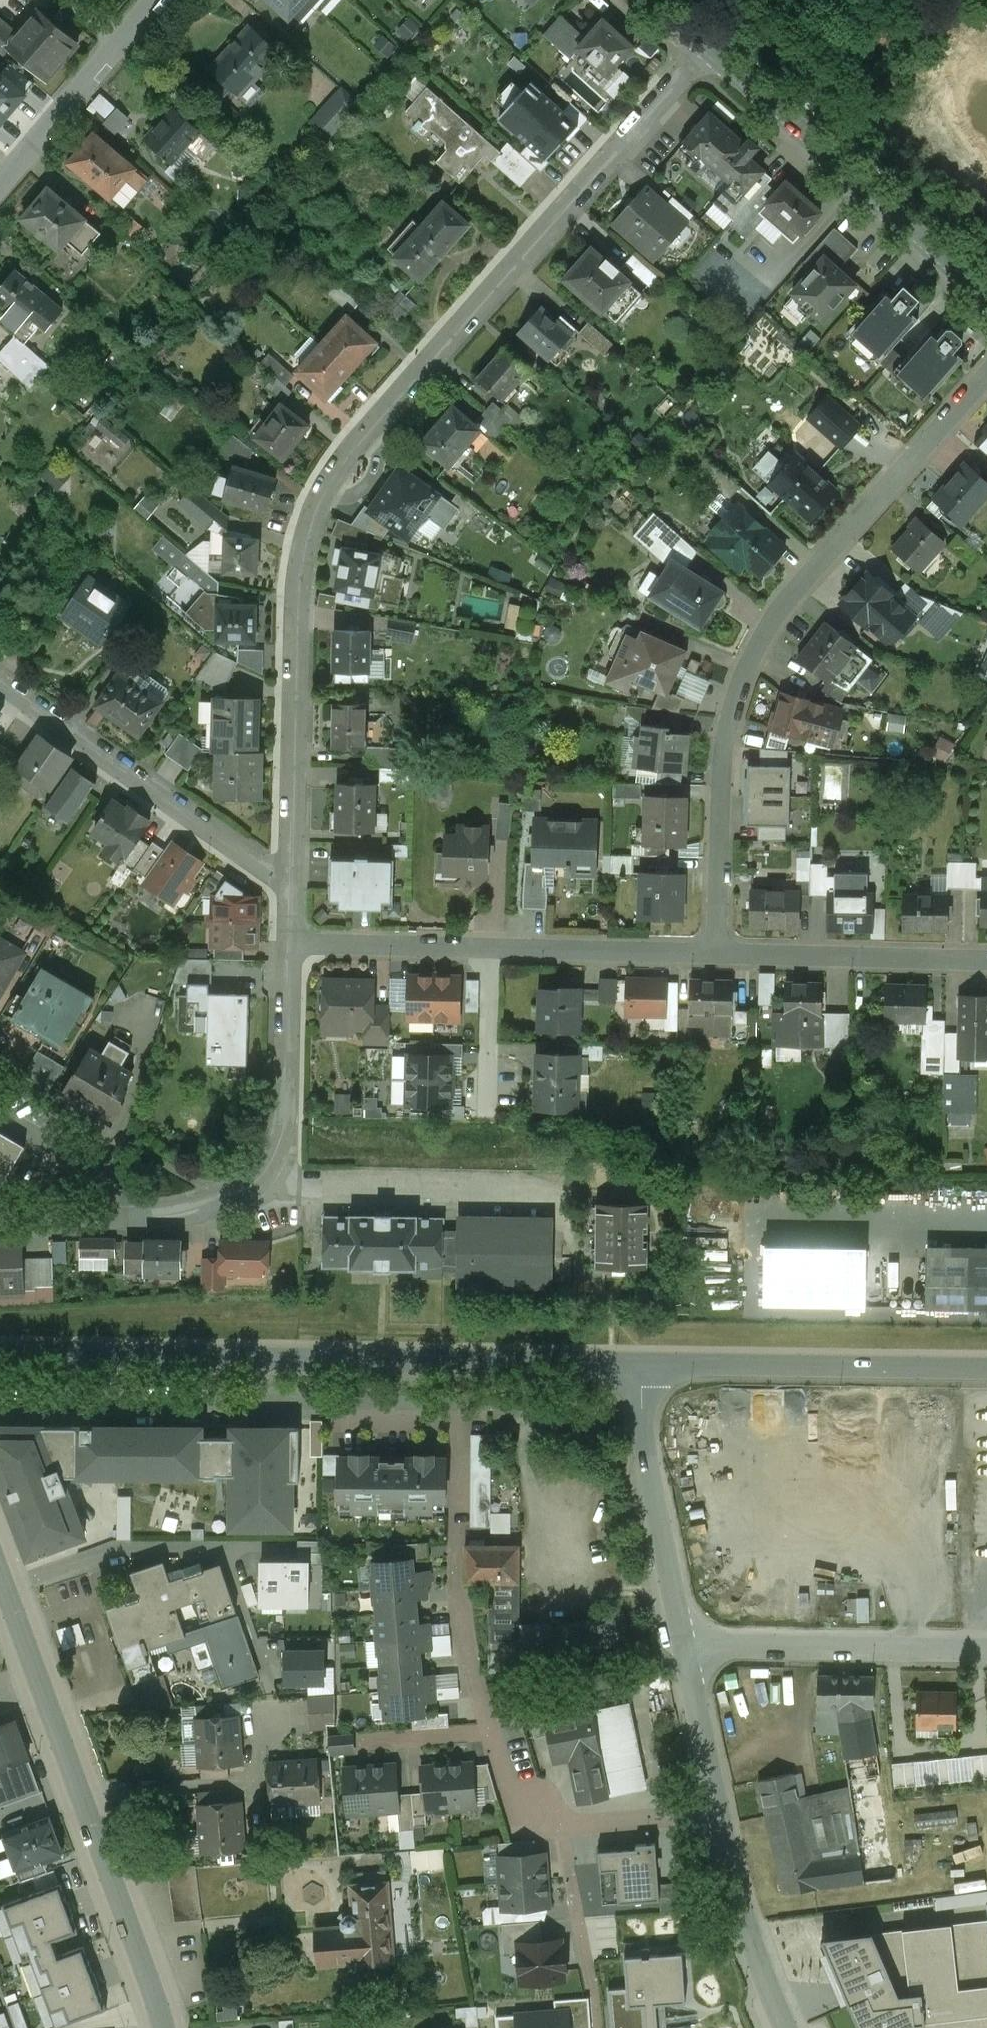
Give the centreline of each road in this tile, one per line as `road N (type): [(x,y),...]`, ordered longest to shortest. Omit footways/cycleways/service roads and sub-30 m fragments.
road 1 (residential): [(292,875),(301,579),(319,498),(384,408),(706,47)]
road 2 (residential): [(717,952),(725,724),(757,642),(986,373)]
road 3 (residential): [(638,1362),(0,1355)]
road 4 (residential): [(0,1219),(186,1213),(234,1201),(270,1174),(289,1120),(292,945)]
road 5 (residential): [(0,1573),(165,2027)]
road 6 (residential): [(717,952),(292,945)]
road 7 (tertiary): [(986,294),(706,47)]
road 8 (residential): [(0,685),(262,875),(292,875)]
road 9 (residential): [(986,1366),(638,1362)]
road 10 (residential): [(686,1653),(986,1652)]
road 11 (residential): [(686,1653),(638,1362)]
road 12 (residential): [(986,960),(717,952)]
road 13 (residential): [(786,2027),(732,1877),(720,1816)]
road 14 (residential): [(489,1729),(456,1584),(458,1519)]
road 15 (residential): [(599,2027),(561,1831)]
road 16 (residential): [(0,183),(120,42)]
road 17 (residential): [(720,1816),(686,1653)]
road 18 (residential): [(561,1831),(720,1816)]
road 19 (residential): [(561,1831),(509,1788),(489,1729)]
road 20 (residential): [(489,1729),(367,1742)]

